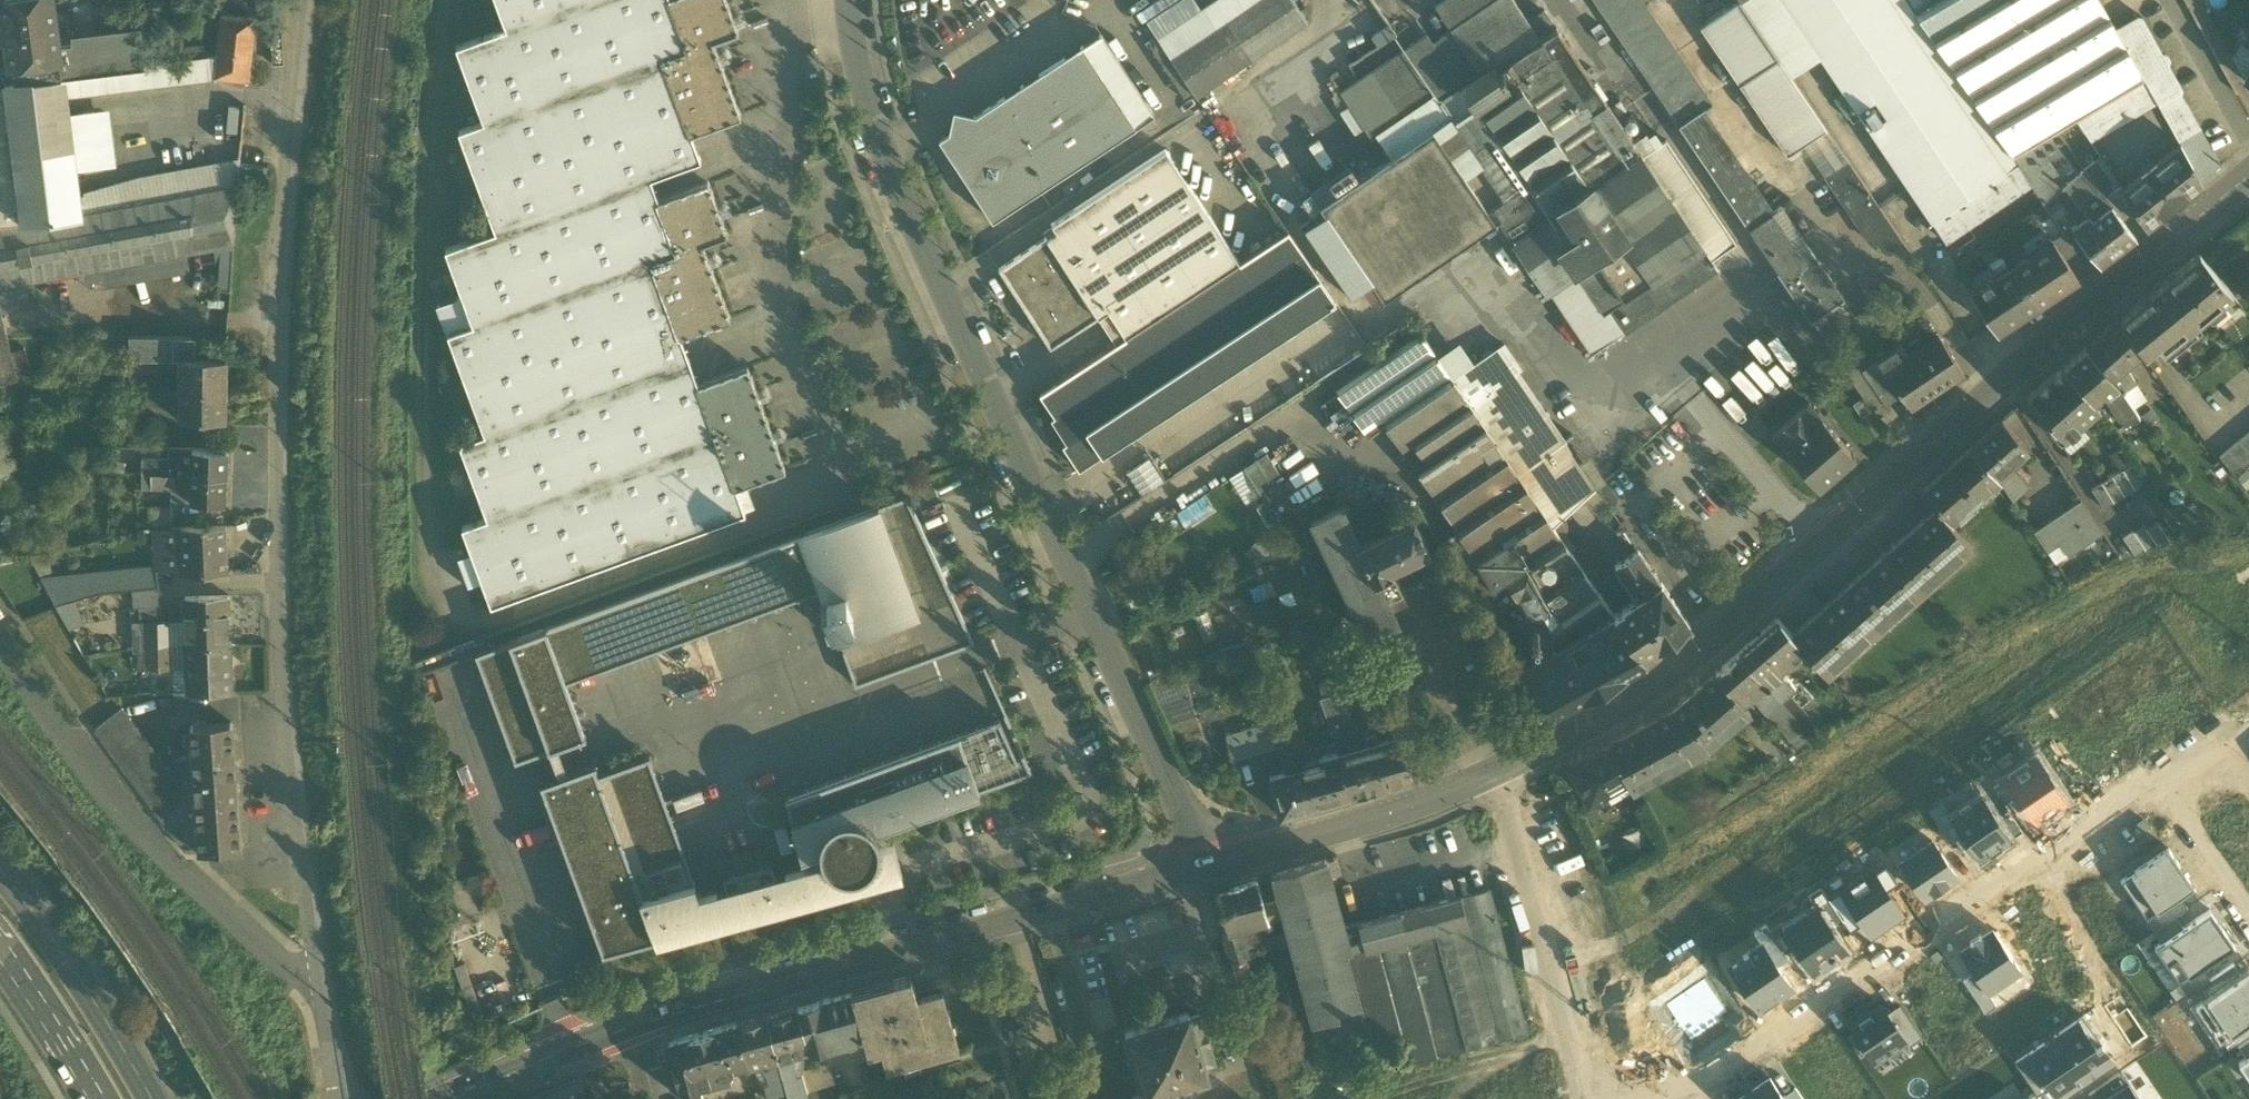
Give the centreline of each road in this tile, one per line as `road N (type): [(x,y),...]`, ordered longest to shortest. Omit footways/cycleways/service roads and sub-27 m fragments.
road 1 (unclassified): [(309,0),(285,268),(277,603),(329,1028)]
road 2 (tertiary): [(1499,771),(1630,705),(1678,671),(2248,176)]
road 3 (residential): [(848,0),(876,145),(1193,866)]
road 4 (residential): [(1633,1098),(1707,1084),(2153,781)]
road 5 (tertiary): [(620,1031),(1193,866)]
road 6 (unclassified): [(329,1028),(177,869),(0,628)]
road 7 (residential): [(1579,1098),(1499,771)]
road 8 (tertiary): [(1193,866),(1339,830),(1499,771)]
road 9 (primary): [(151,1098),(40,920),(0,872)]
road 10 (tertiary): [(456,1098),(620,1031)]
road 11 (primary): [(0,950),(95,1098)]
road 12 (residential): [(2153,781),(2248,921)]
road 13 (residential): [(2248,771),(2223,733),(2153,781)]

